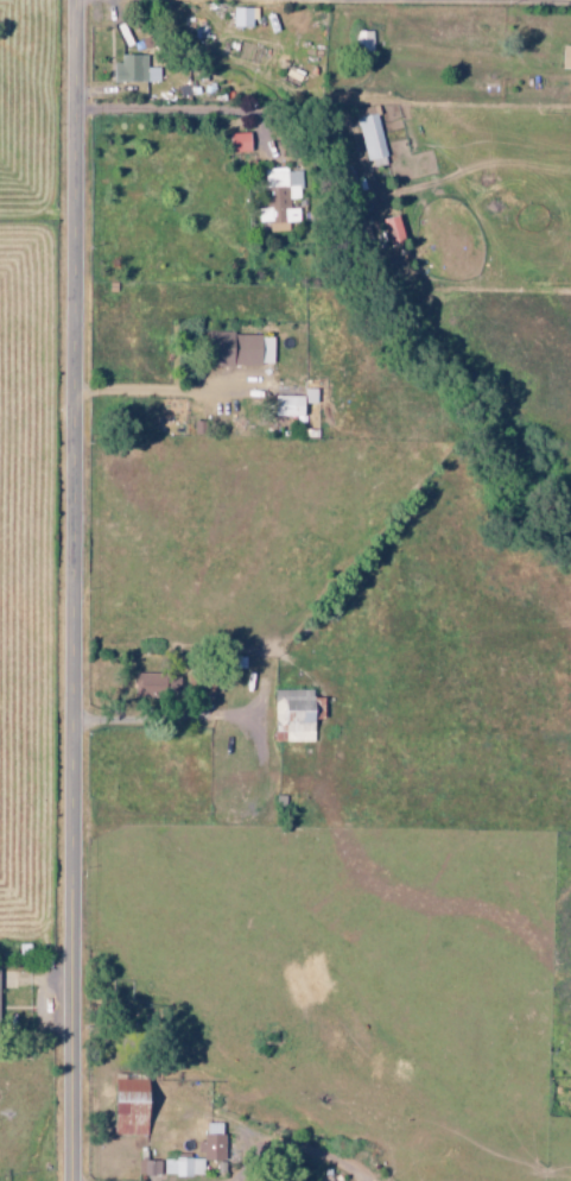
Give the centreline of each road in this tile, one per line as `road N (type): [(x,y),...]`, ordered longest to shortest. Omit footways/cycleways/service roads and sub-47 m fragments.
road 1 (tertiary): [(82,0),(75,1180)]
road 2 (residential): [(570,1),(379,0)]

